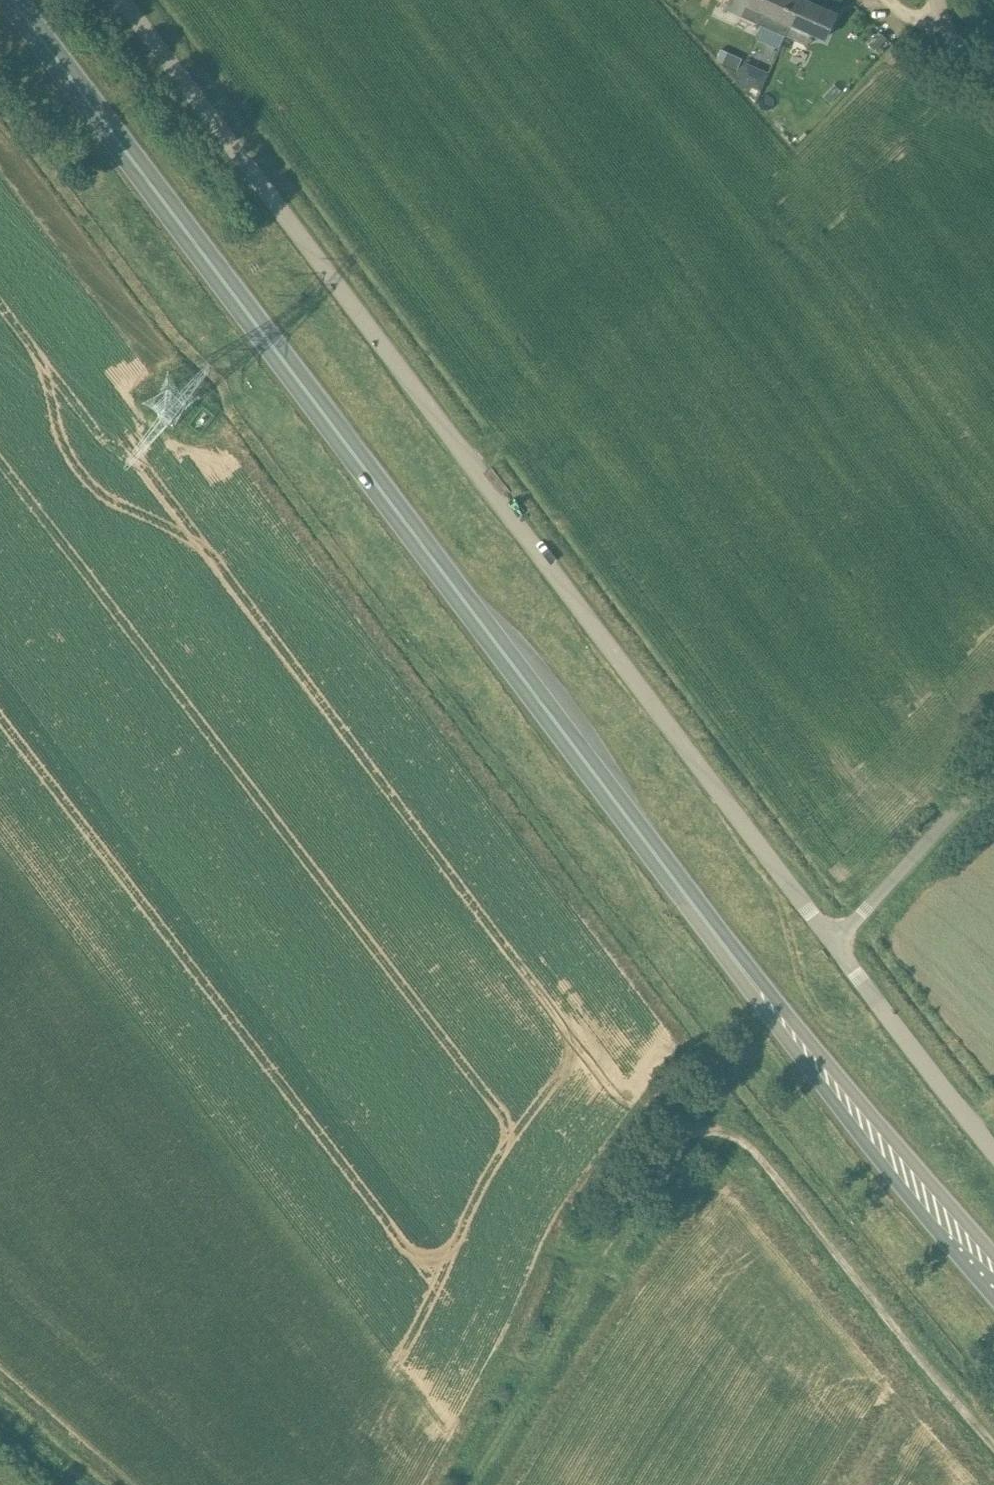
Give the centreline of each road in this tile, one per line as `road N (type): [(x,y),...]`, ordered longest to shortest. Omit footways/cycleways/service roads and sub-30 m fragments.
road 1 (primary): [(993,1278),(675,882),(11,0)]
road 2 (unclassified): [(833,941),(119,0)]
road 3 (track): [(993,1443),(755,1154),(730,1135),(694,1133),(670,1151),(598,1255),(463,1484)]
road 4 (unclassified): [(993,1147),(833,941)]
road 5 (unclassified): [(833,941),(993,768)]

